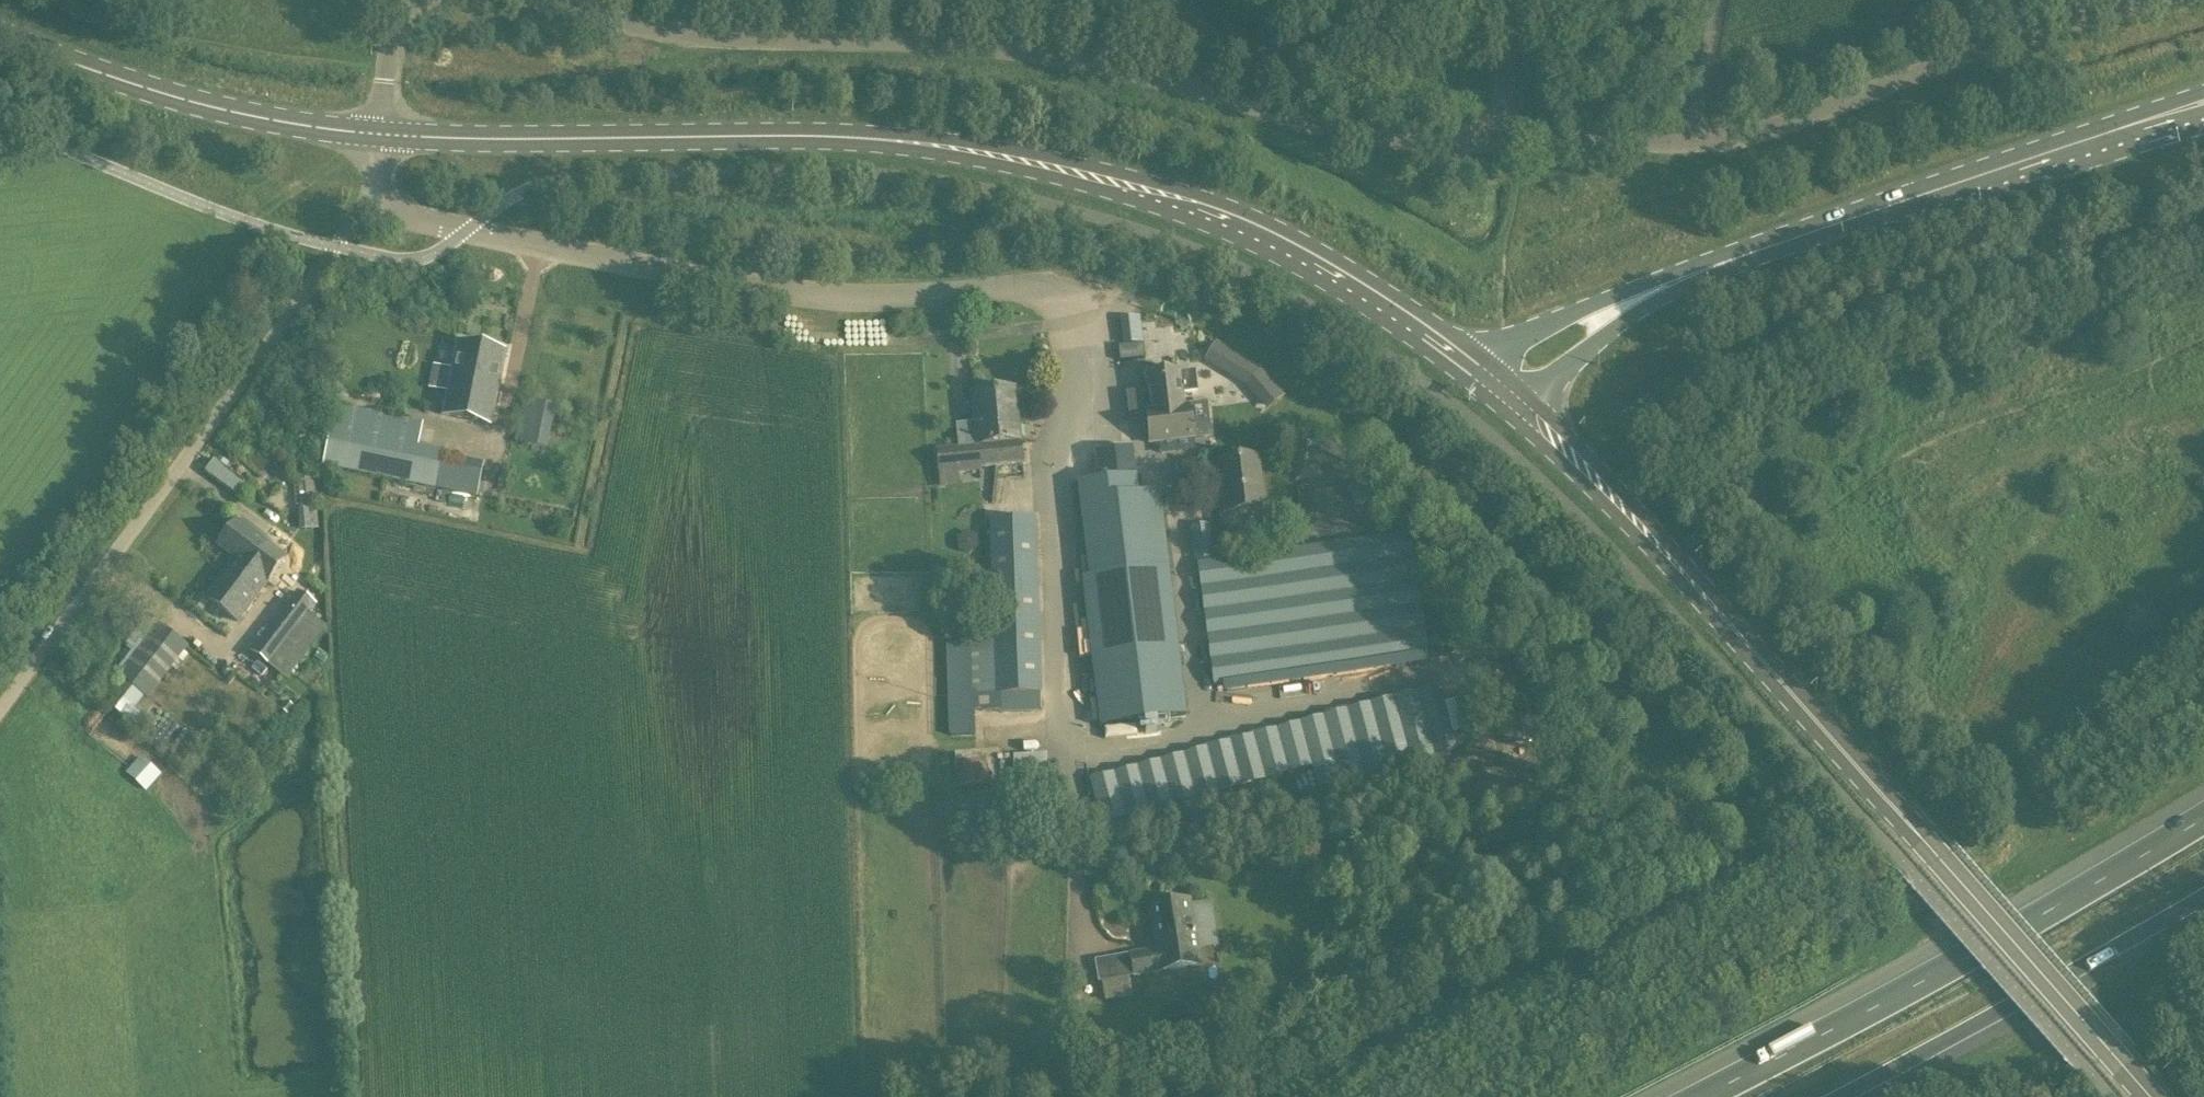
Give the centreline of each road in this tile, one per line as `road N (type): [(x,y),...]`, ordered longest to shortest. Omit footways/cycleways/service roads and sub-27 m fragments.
road 1 (secondary): [(1478,374),(1379,303),(1253,232),(1174,201),(1035,165),(845,139),(380,135)]
road 2 (unclassified): [(1520,146),(1340,131),(1075,59),(968,45),(690,37),(550,0)]
road 3 (tertiary): [(2158,1096),(1643,529),(1521,409)]
road 4 (unclassified): [(372,204),(441,226),(786,293),(874,299),(1041,291),(1068,299),(1080,321)]
road 5 (unclassified): [(0,702),(372,204)]
road 6 (motorway): [(2203,818),(1702,1096)]
road 7 (secondary): [(1707,270),(2201,104)]
road 8 (unclassified): [(2140,0),(1920,61),(1732,139),(1691,143)]
road 9 (motorway): [(1841,1096),(2203,894)]
road 10 (secondary): [(380,135),(217,109),(0,35)]
road 11 (secondary): [(1707,270),(1625,293),(1514,341),(1478,374)]
road 12 (secondary): [(1521,409),(1594,347),(1707,270)]
road 13 (unclassified): [(1691,143),(1520,146)]
road 14 (unclassified): [(1520,146),(1509,0)]
road 15 (unclassified): [(1691,143),(1721,0)]
road 16 (unclassified): [(418,0),(394,36),(380,135)]

